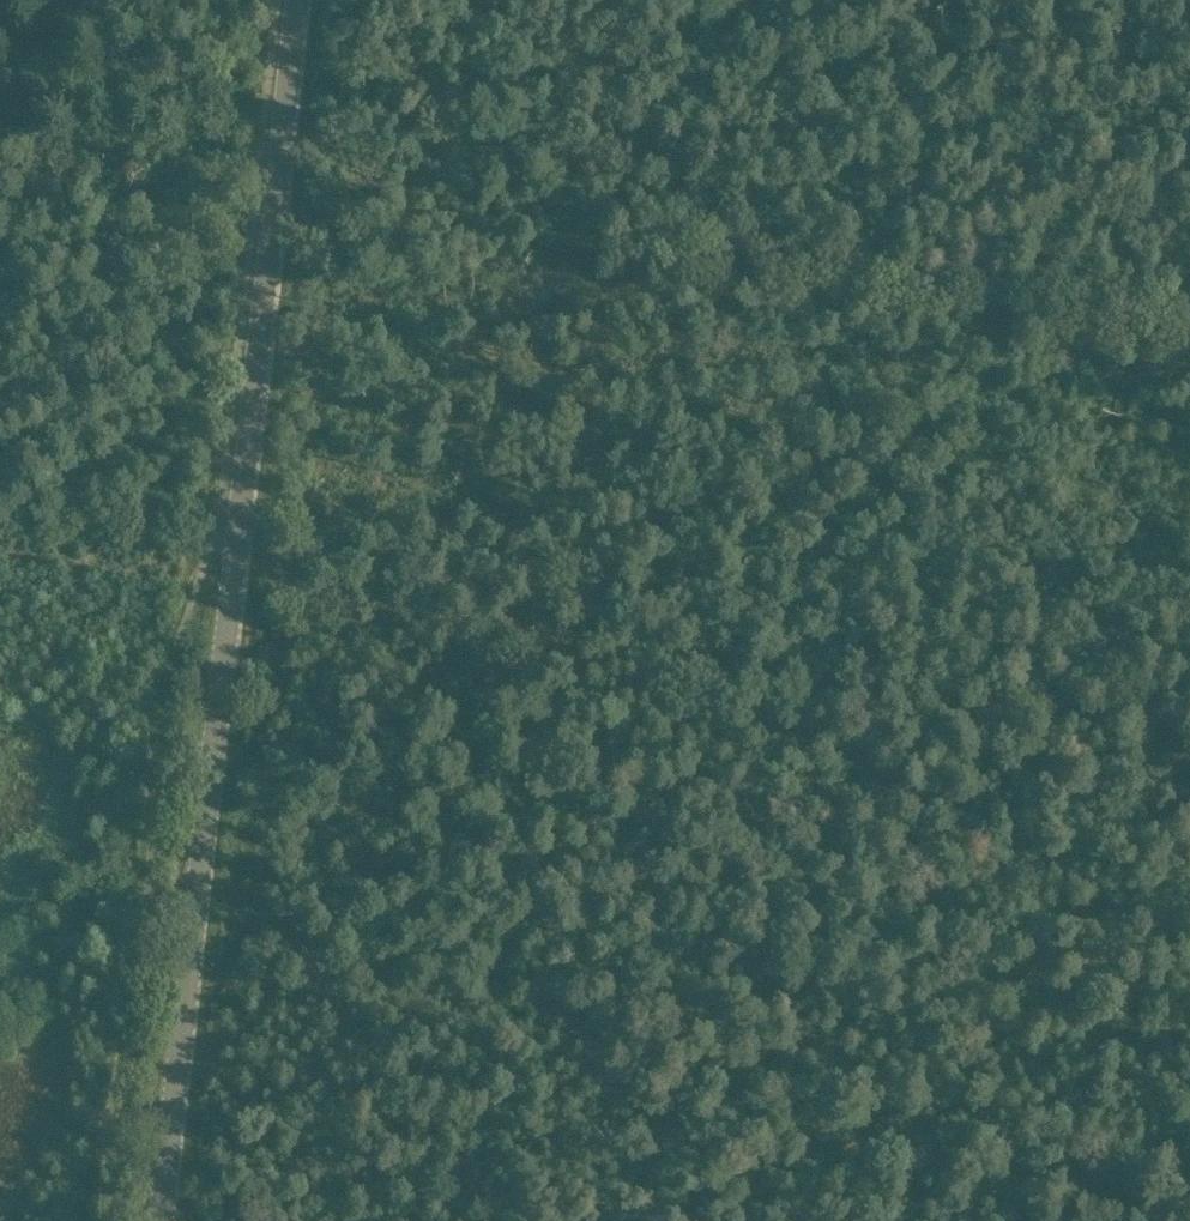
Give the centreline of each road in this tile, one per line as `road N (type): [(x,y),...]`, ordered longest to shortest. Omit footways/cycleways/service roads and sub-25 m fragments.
road 1 (tertiary): [(162,1220),(298,0)]

